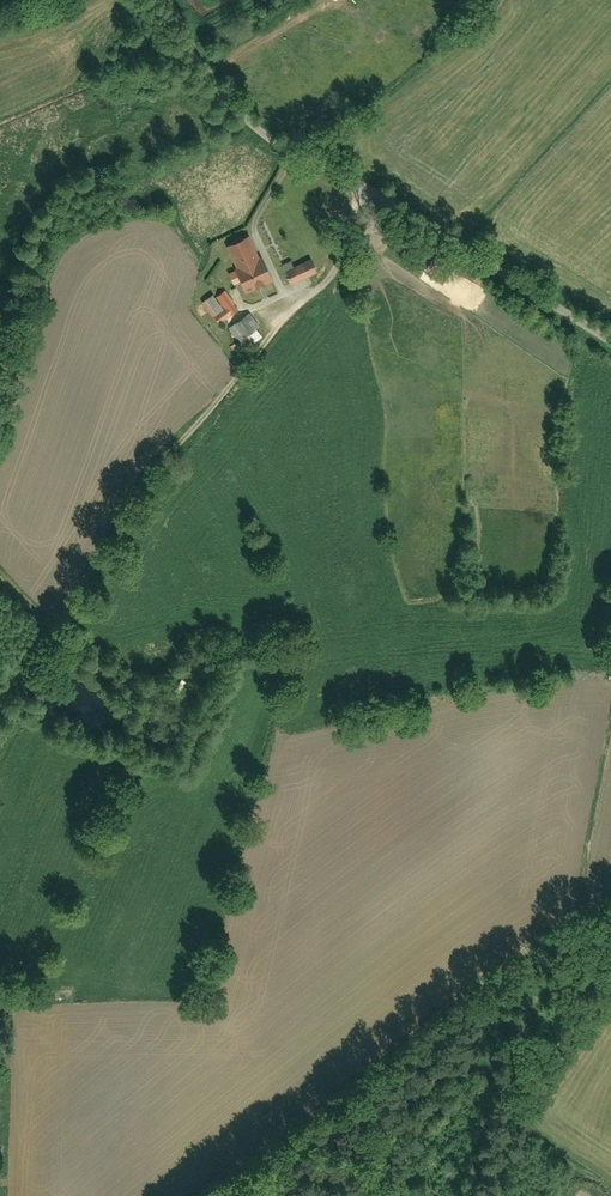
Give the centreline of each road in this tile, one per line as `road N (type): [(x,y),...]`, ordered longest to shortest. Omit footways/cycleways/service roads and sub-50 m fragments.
road 1 (track): [(0,771),(195,443),(330,276),(360,182)]
road 2 (residential): [(168,0),(229,103),(263,135),(360,182),(610,344)]
road 3 (track): [(610,913),(489,988),(227,1195)]

